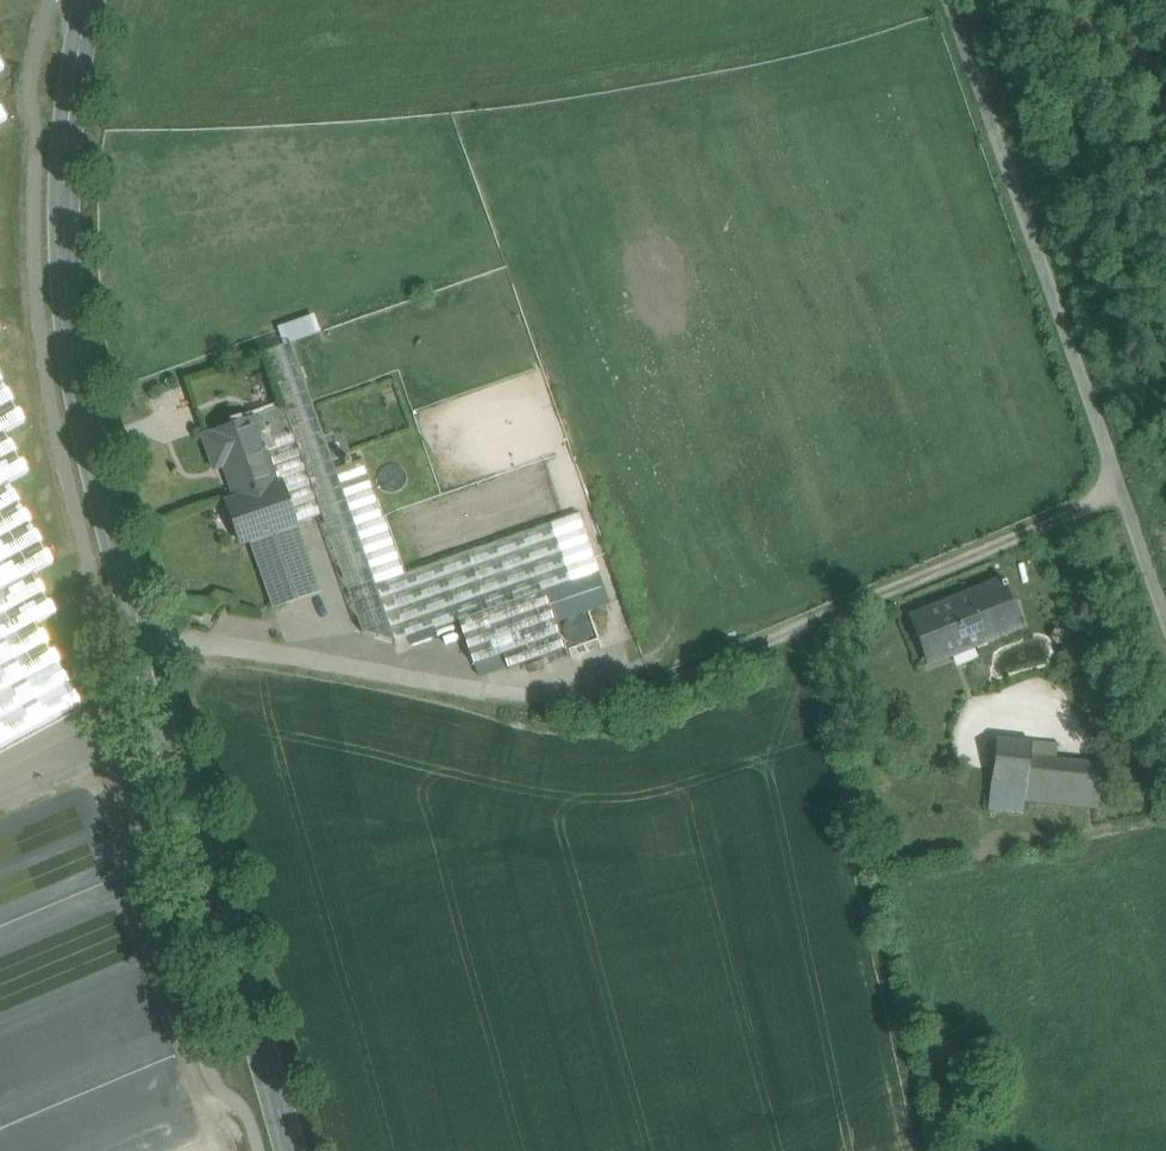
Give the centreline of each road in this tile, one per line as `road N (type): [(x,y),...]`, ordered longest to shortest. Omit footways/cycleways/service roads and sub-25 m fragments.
road 1 (secondary): [(286,1150),(100,489),(73,363),(63,247),(68,111),(90,0)]
road 2 (track): [(1121,494),(684,678),(621,697),(553,699),(202,644),(146,652)]
road 3 (track): [(955,0),(1165,620)]
road 4 (track): [(0,808),(145,746)]

